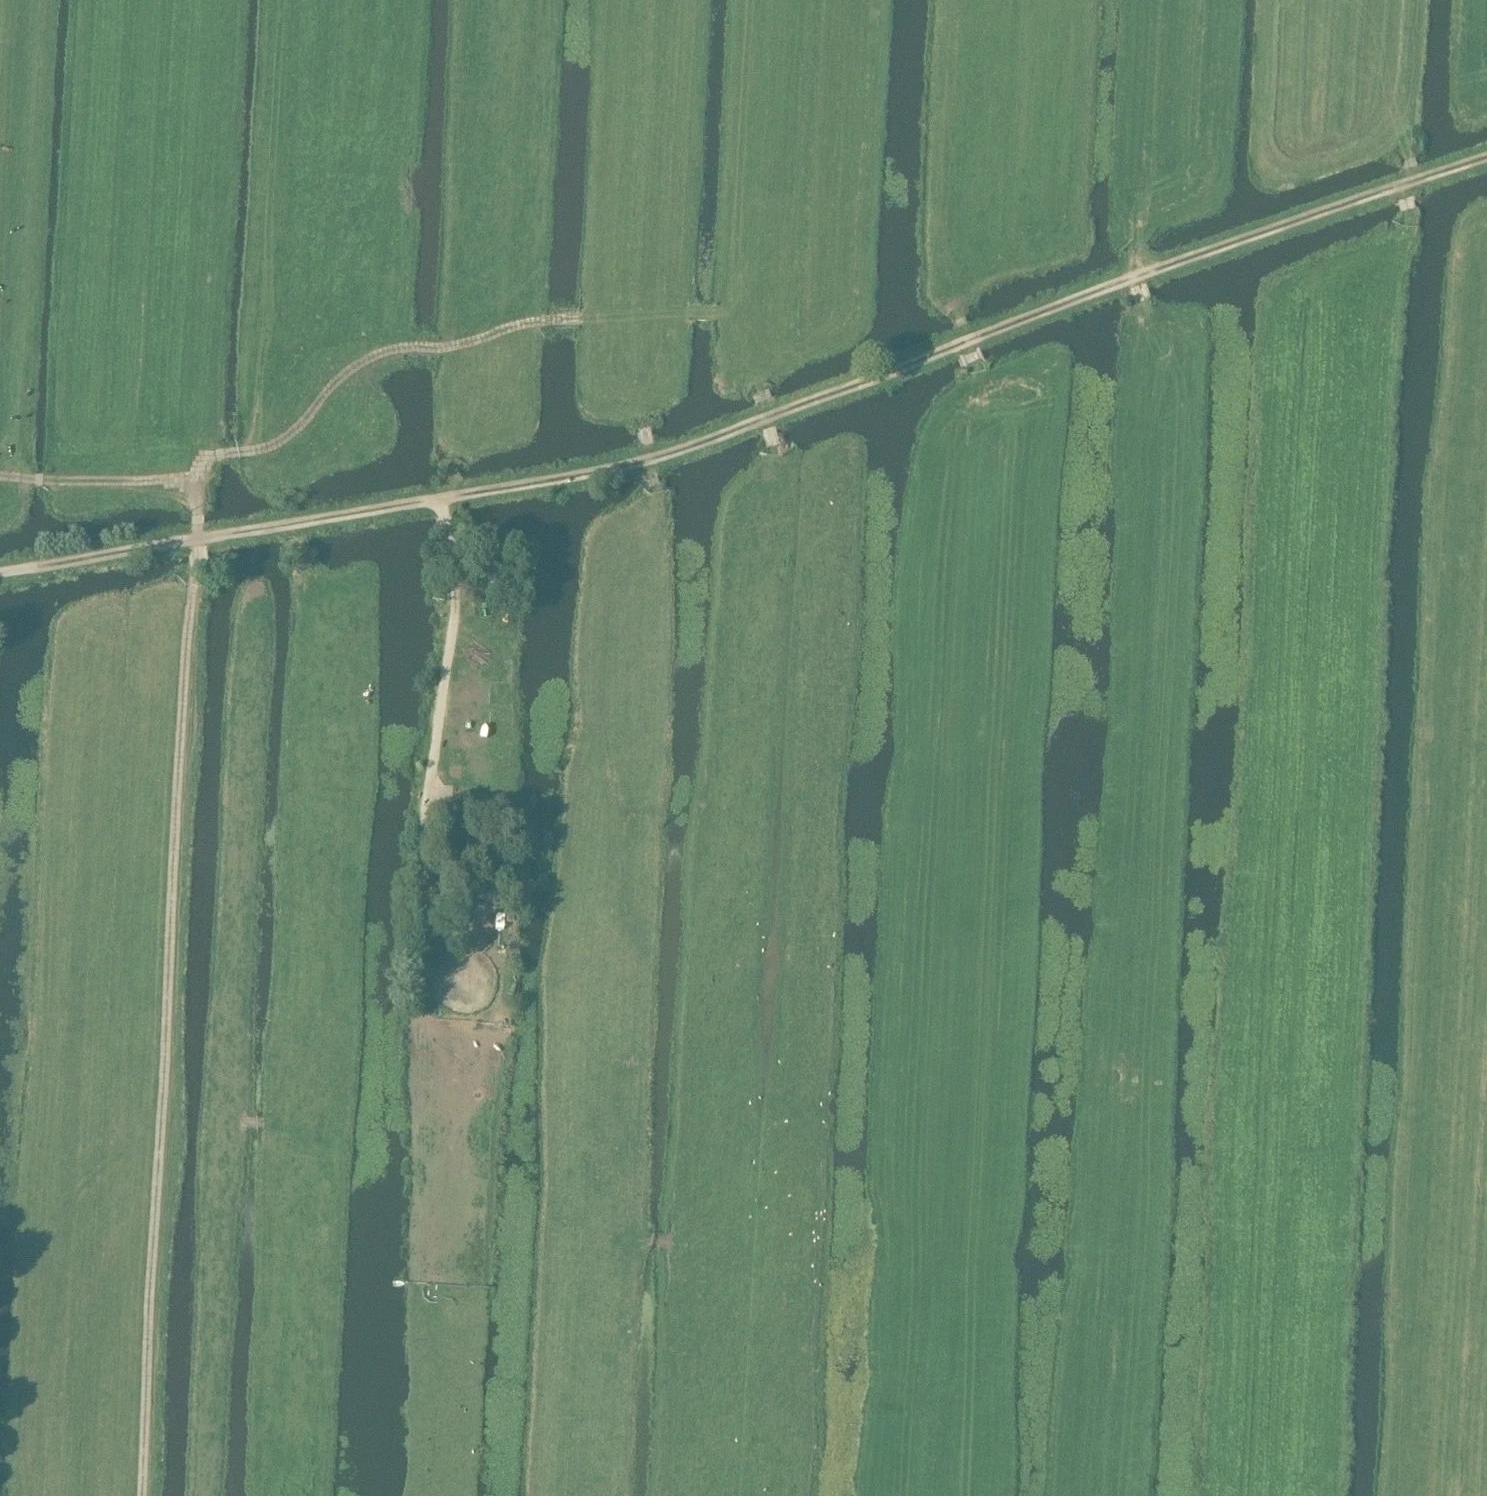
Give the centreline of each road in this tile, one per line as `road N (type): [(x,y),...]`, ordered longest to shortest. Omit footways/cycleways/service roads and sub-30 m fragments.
road 1 (track): [(37,566),(647,460),(1486,156)]
road 2 (track): [(187,472),(198,539),(180,723),(141,1495)]
road 3 (track): [(0,481),(187,472),(209,452),(282,433),(331,370),(399,342),(564,318),(735,309)]

